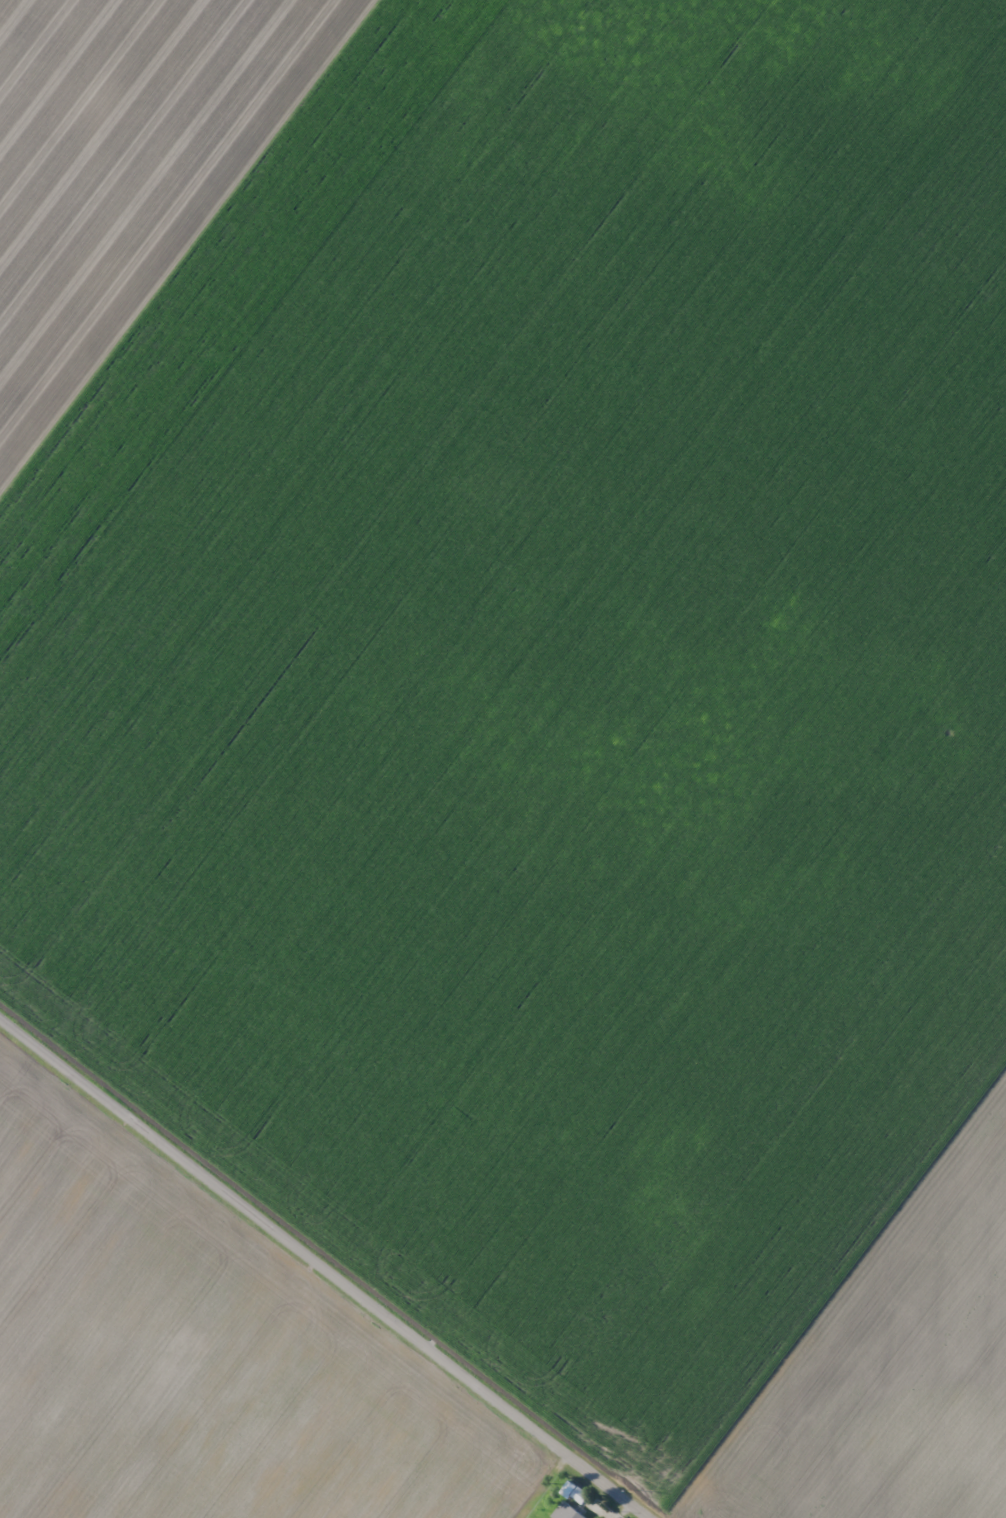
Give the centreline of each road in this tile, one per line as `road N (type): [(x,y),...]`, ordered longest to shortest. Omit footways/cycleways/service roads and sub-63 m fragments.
road 1 (residential): [(636,1517),(0,1030)]

